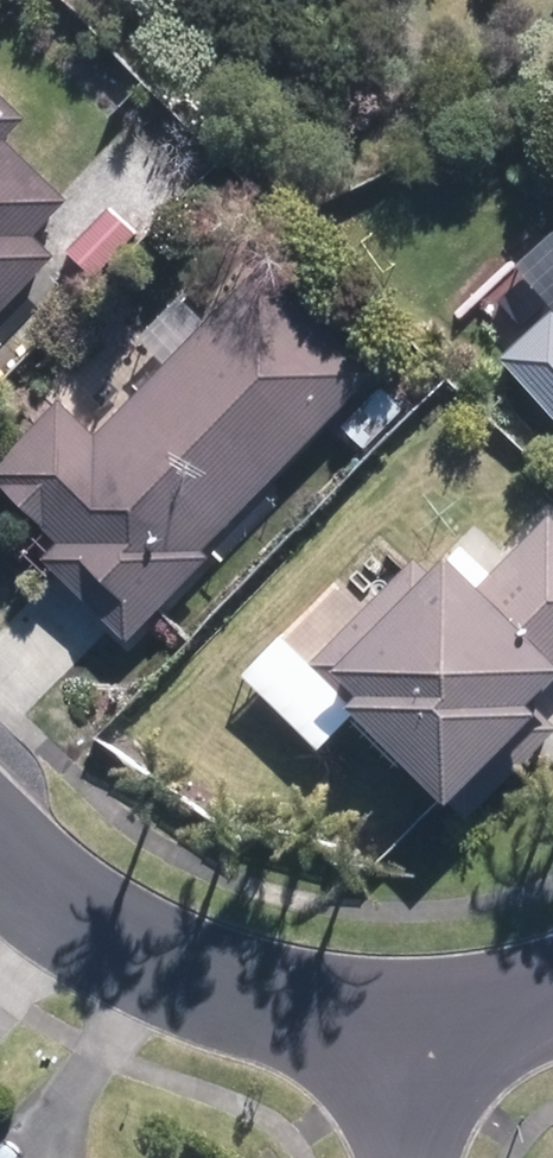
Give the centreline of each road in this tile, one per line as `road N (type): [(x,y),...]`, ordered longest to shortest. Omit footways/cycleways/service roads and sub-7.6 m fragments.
road 1 (residential): [(0,854),(123,947),(257,1004),(383,1044)]
road 2 (residential): [(383,1044),(502,1020),(552,1000)]

